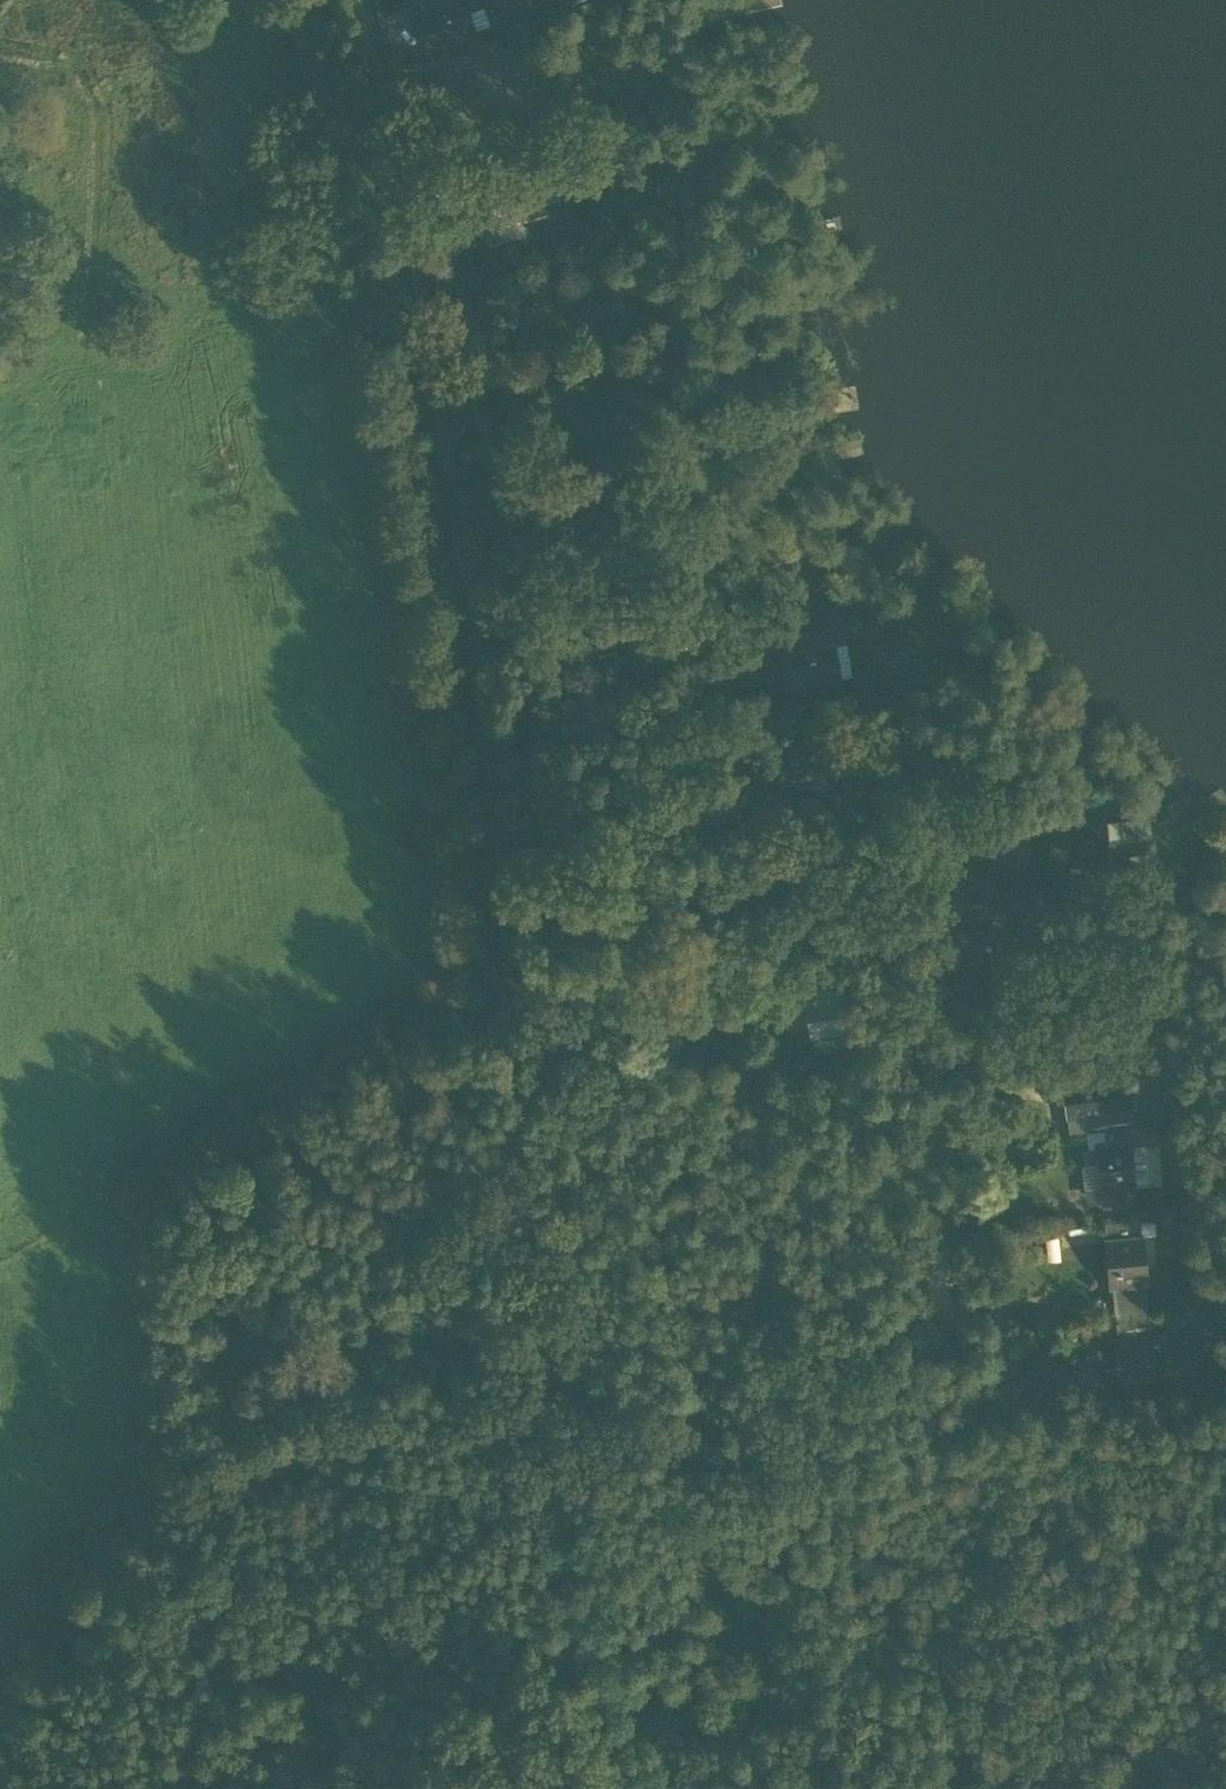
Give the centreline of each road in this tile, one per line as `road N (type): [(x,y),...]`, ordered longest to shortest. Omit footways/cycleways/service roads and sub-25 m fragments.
road 1 (residential): [(366,0),(434,373),(501,865),(600,1788)]
road 2 (track): [(561,1464),(950,1394)]

